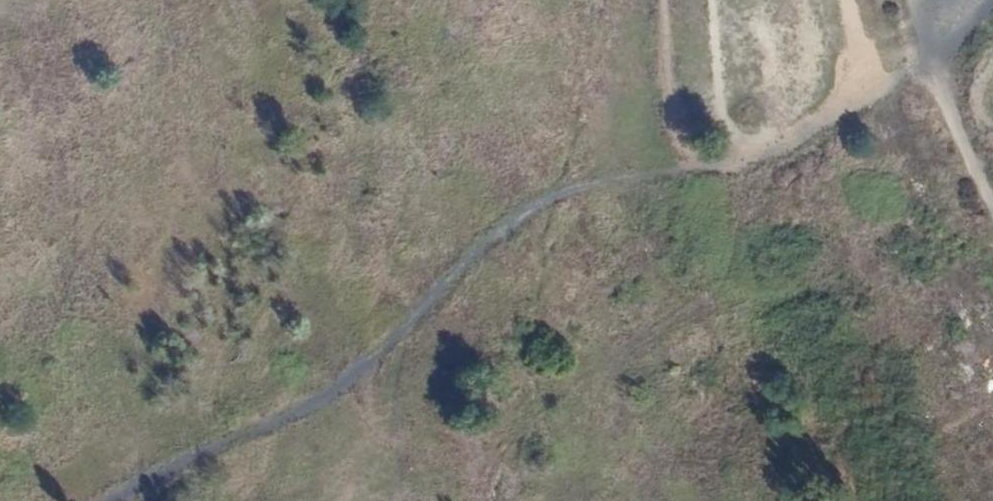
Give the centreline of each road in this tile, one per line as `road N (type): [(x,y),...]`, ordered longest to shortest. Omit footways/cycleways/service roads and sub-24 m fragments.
road 1 (track): [(992,221),(904,0)]

